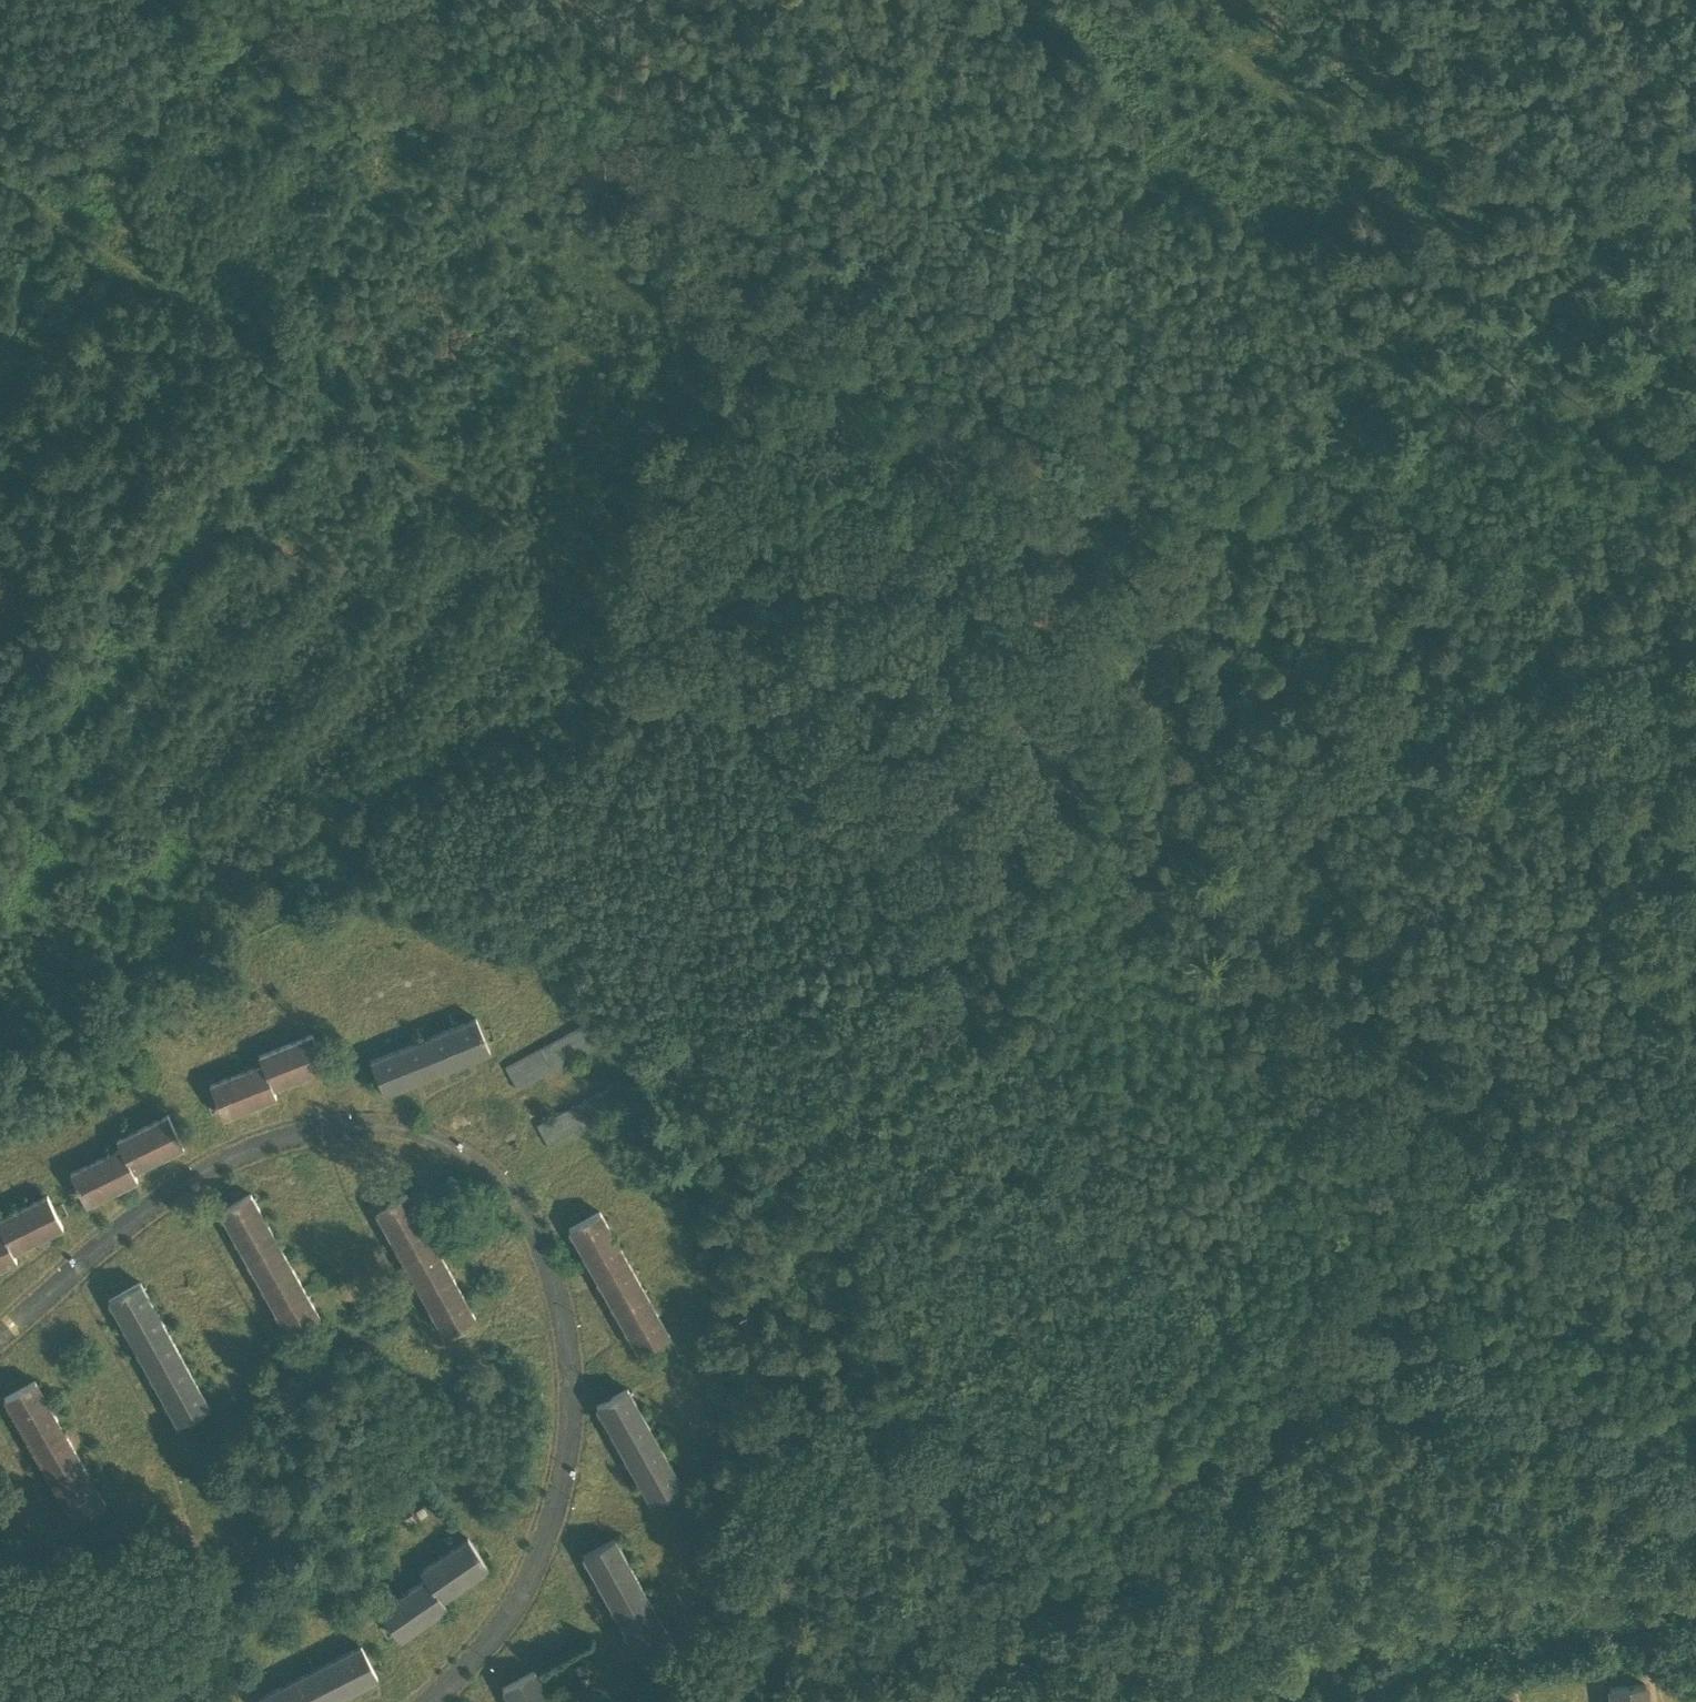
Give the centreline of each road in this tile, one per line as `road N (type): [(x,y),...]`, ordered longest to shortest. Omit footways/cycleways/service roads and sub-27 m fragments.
road 1 (track): [(917,912),(790,729),(0,176)]
road 2 (residential): [(465,1701),(522,1643),(575,1543),(593,1430),(582,1309),(542,1210),(487,1160),(421,1139),(331,1131),(202,1173),(0,1331)]
road 3 (track): [(1695,222),(1445,160),(1319,111),(1237,56),(1179,0)]

